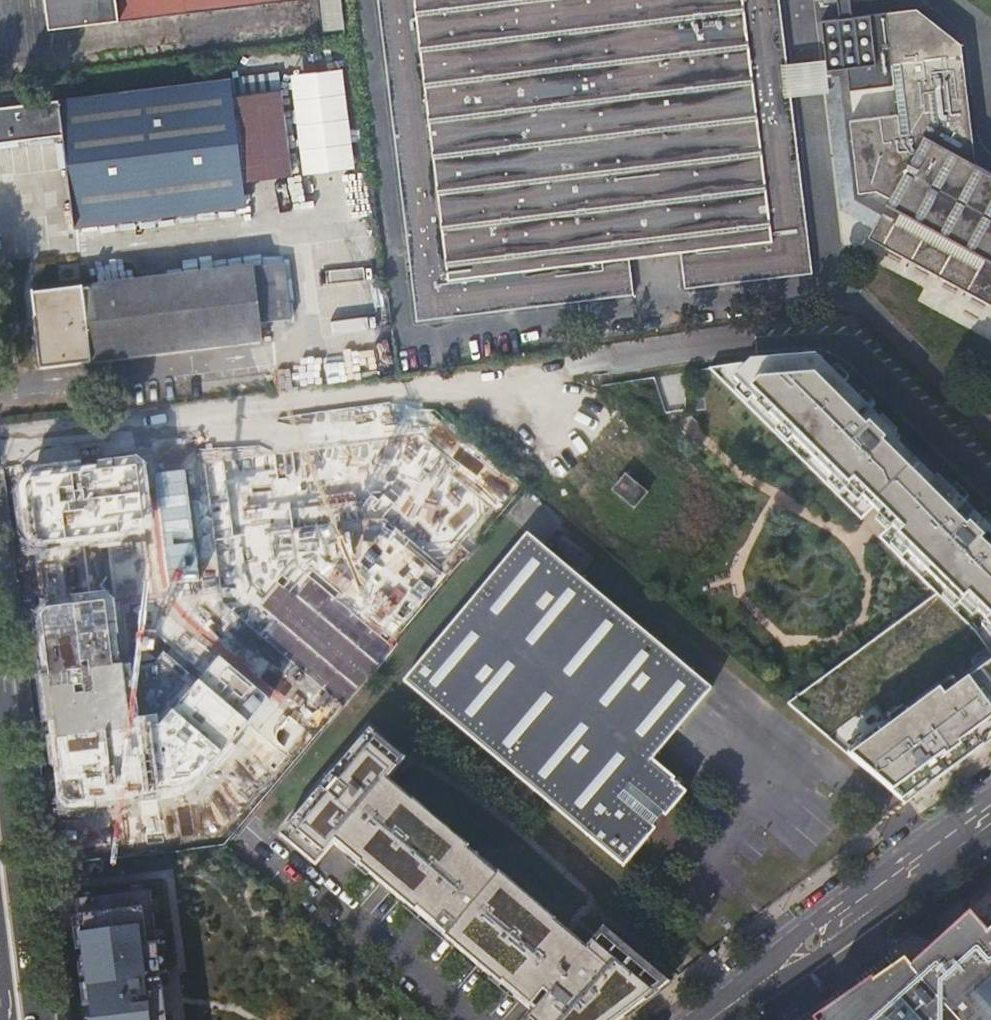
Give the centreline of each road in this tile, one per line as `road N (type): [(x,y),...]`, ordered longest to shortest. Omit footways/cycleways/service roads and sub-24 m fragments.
road 1 (secondary): [(990,797),(802,933),(772,974)]
road 2 (secondary): [(772,974),(808,964),(990,833)]
road 3 (residential): [(990,488),(849,346)]
road 4 (secondary): [(0,858),(20,1019)]

